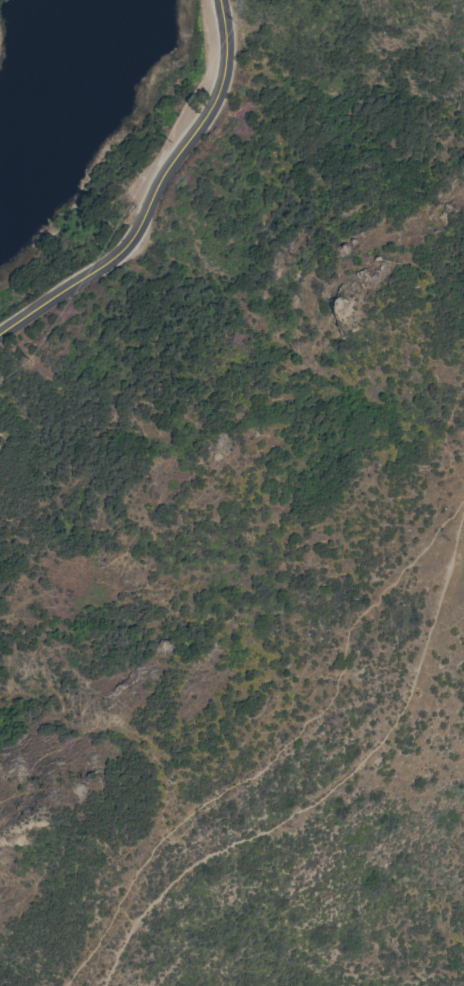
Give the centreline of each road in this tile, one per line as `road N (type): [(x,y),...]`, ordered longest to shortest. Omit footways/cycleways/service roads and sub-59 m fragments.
road 1 (primary): [(0,336),(133,240),(224,86),(221,0)]

